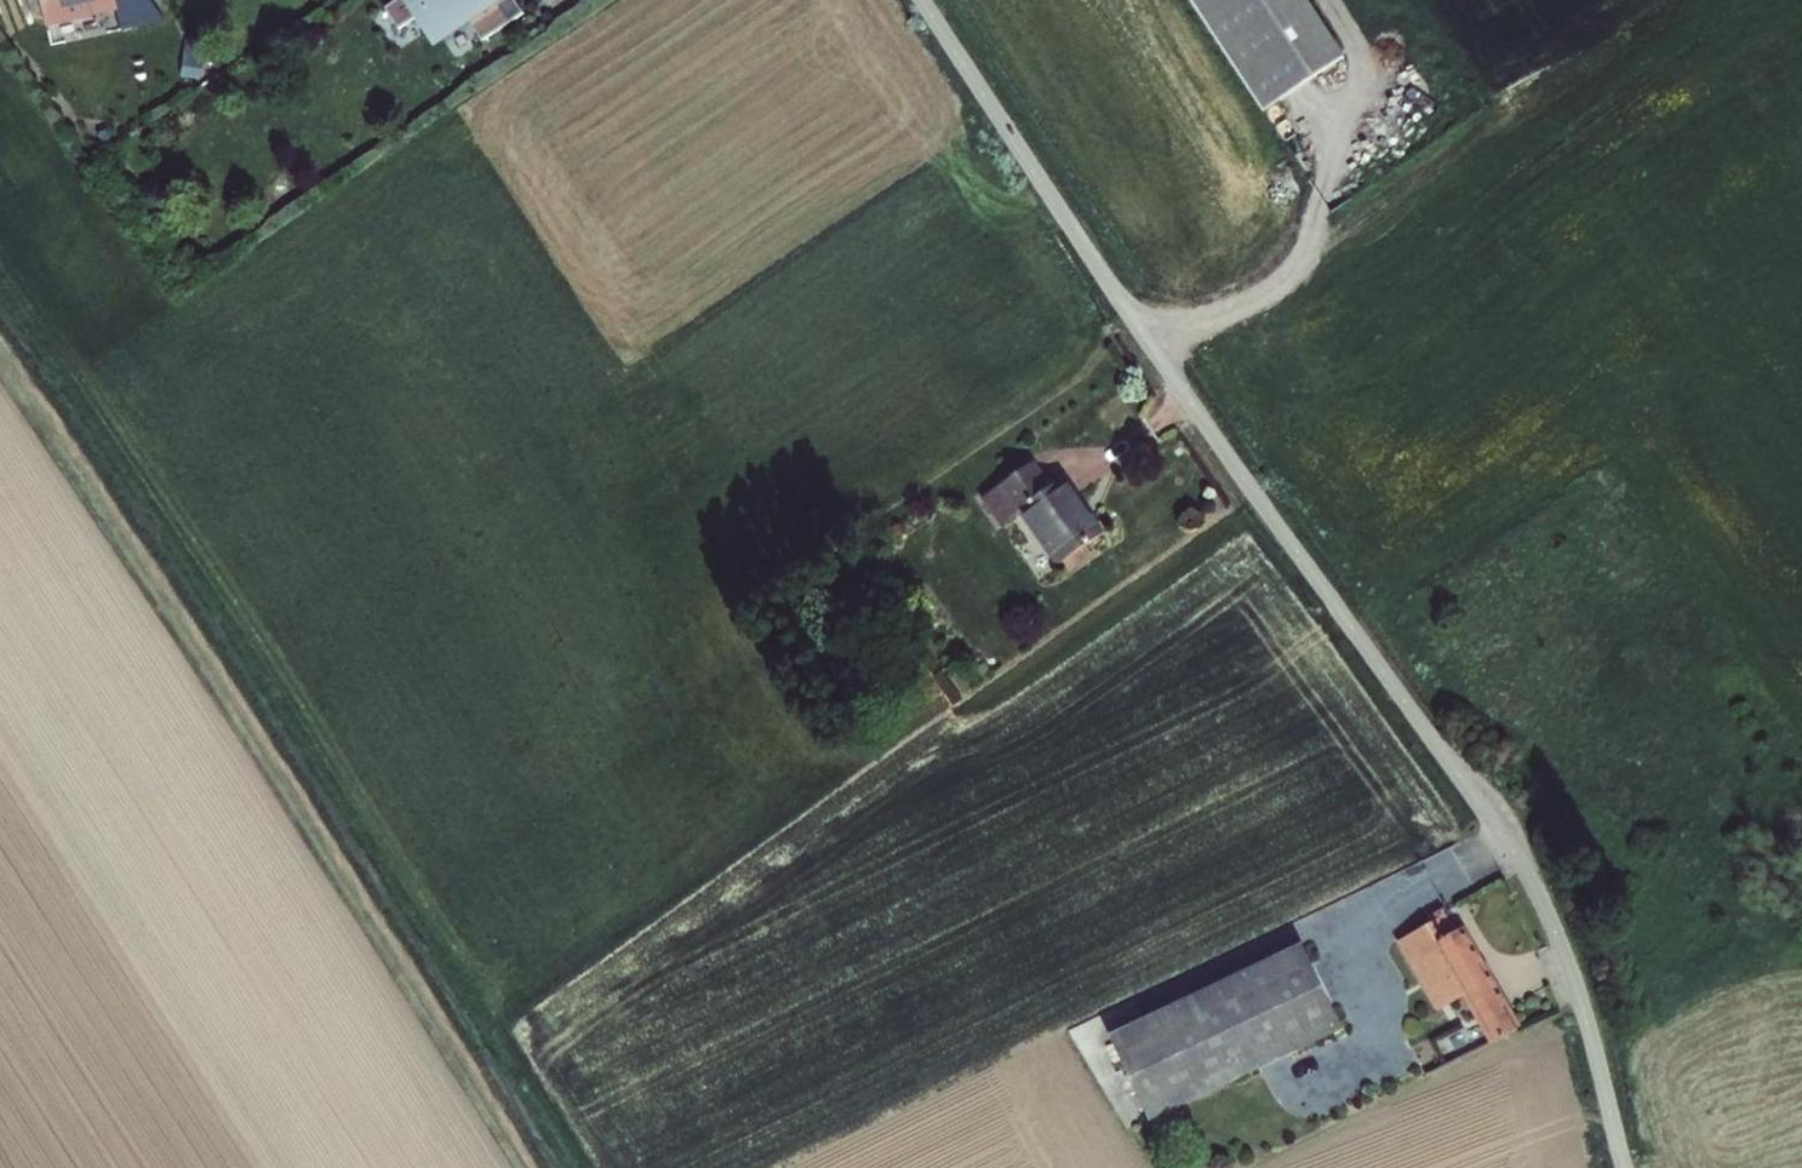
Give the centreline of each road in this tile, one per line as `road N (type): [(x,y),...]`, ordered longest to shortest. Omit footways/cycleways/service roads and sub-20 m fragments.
road 1 (unclassified): [(922,0),(1238,469),(1533,884),(1579,991),(1624,1167)]

